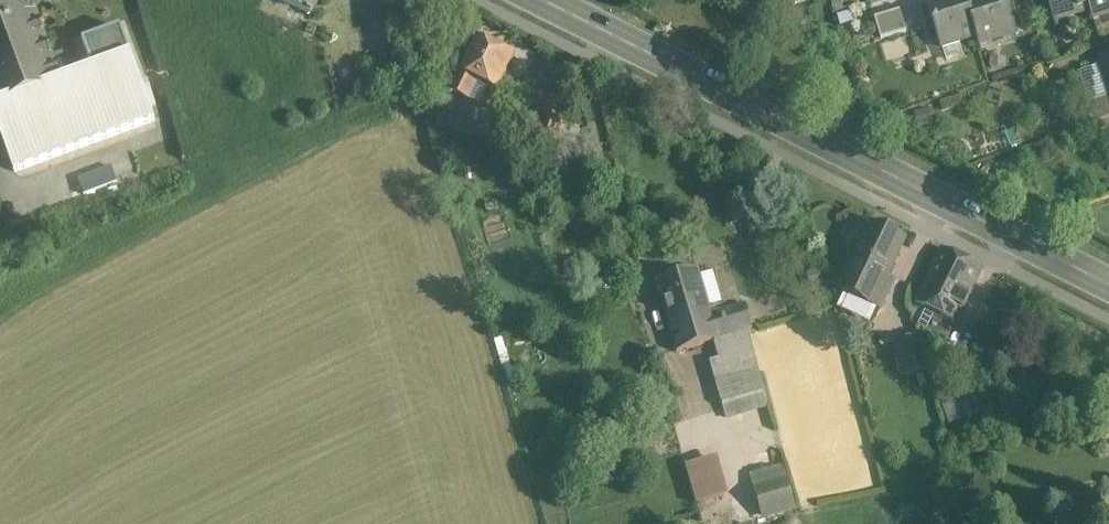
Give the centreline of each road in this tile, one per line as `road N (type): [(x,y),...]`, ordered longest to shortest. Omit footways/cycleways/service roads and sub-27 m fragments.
road 1 (primary): [(551,0),(1108,281)]

